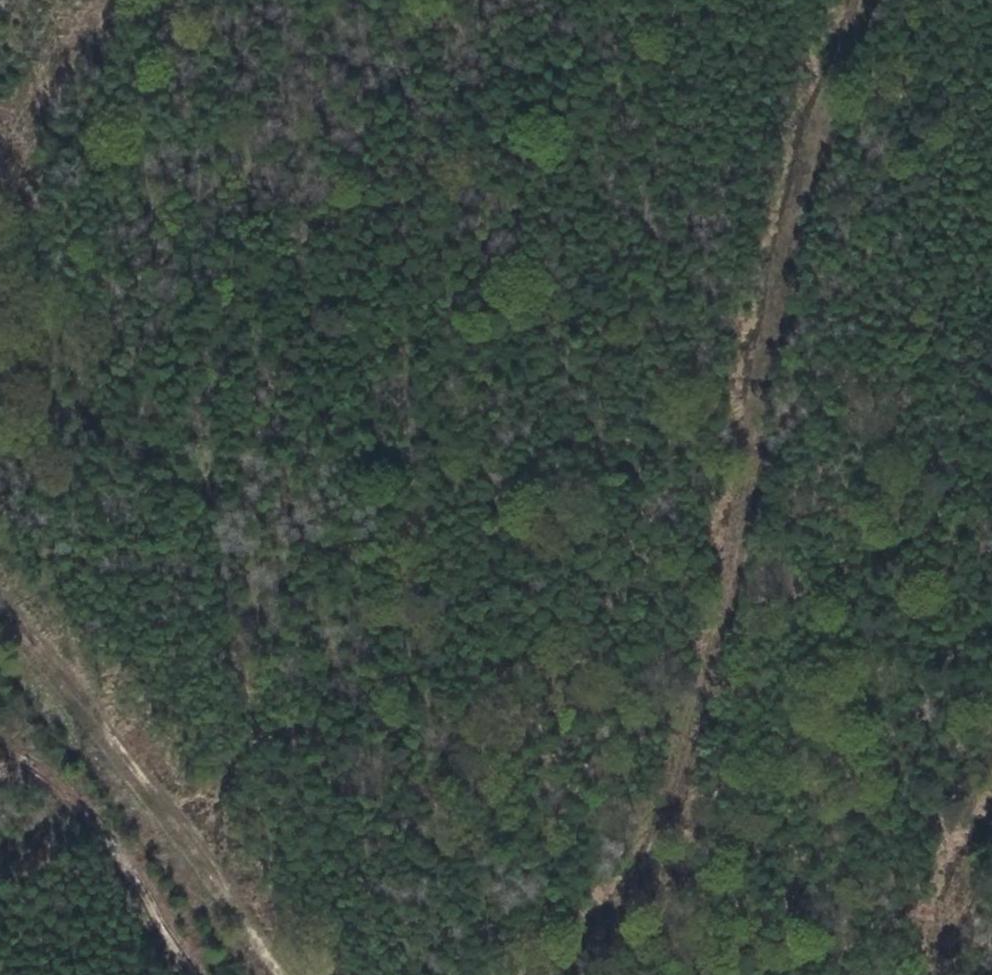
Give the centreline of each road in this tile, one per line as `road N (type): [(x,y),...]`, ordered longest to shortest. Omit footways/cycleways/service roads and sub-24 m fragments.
road 1 (track): [(285,974),(0,610)]

